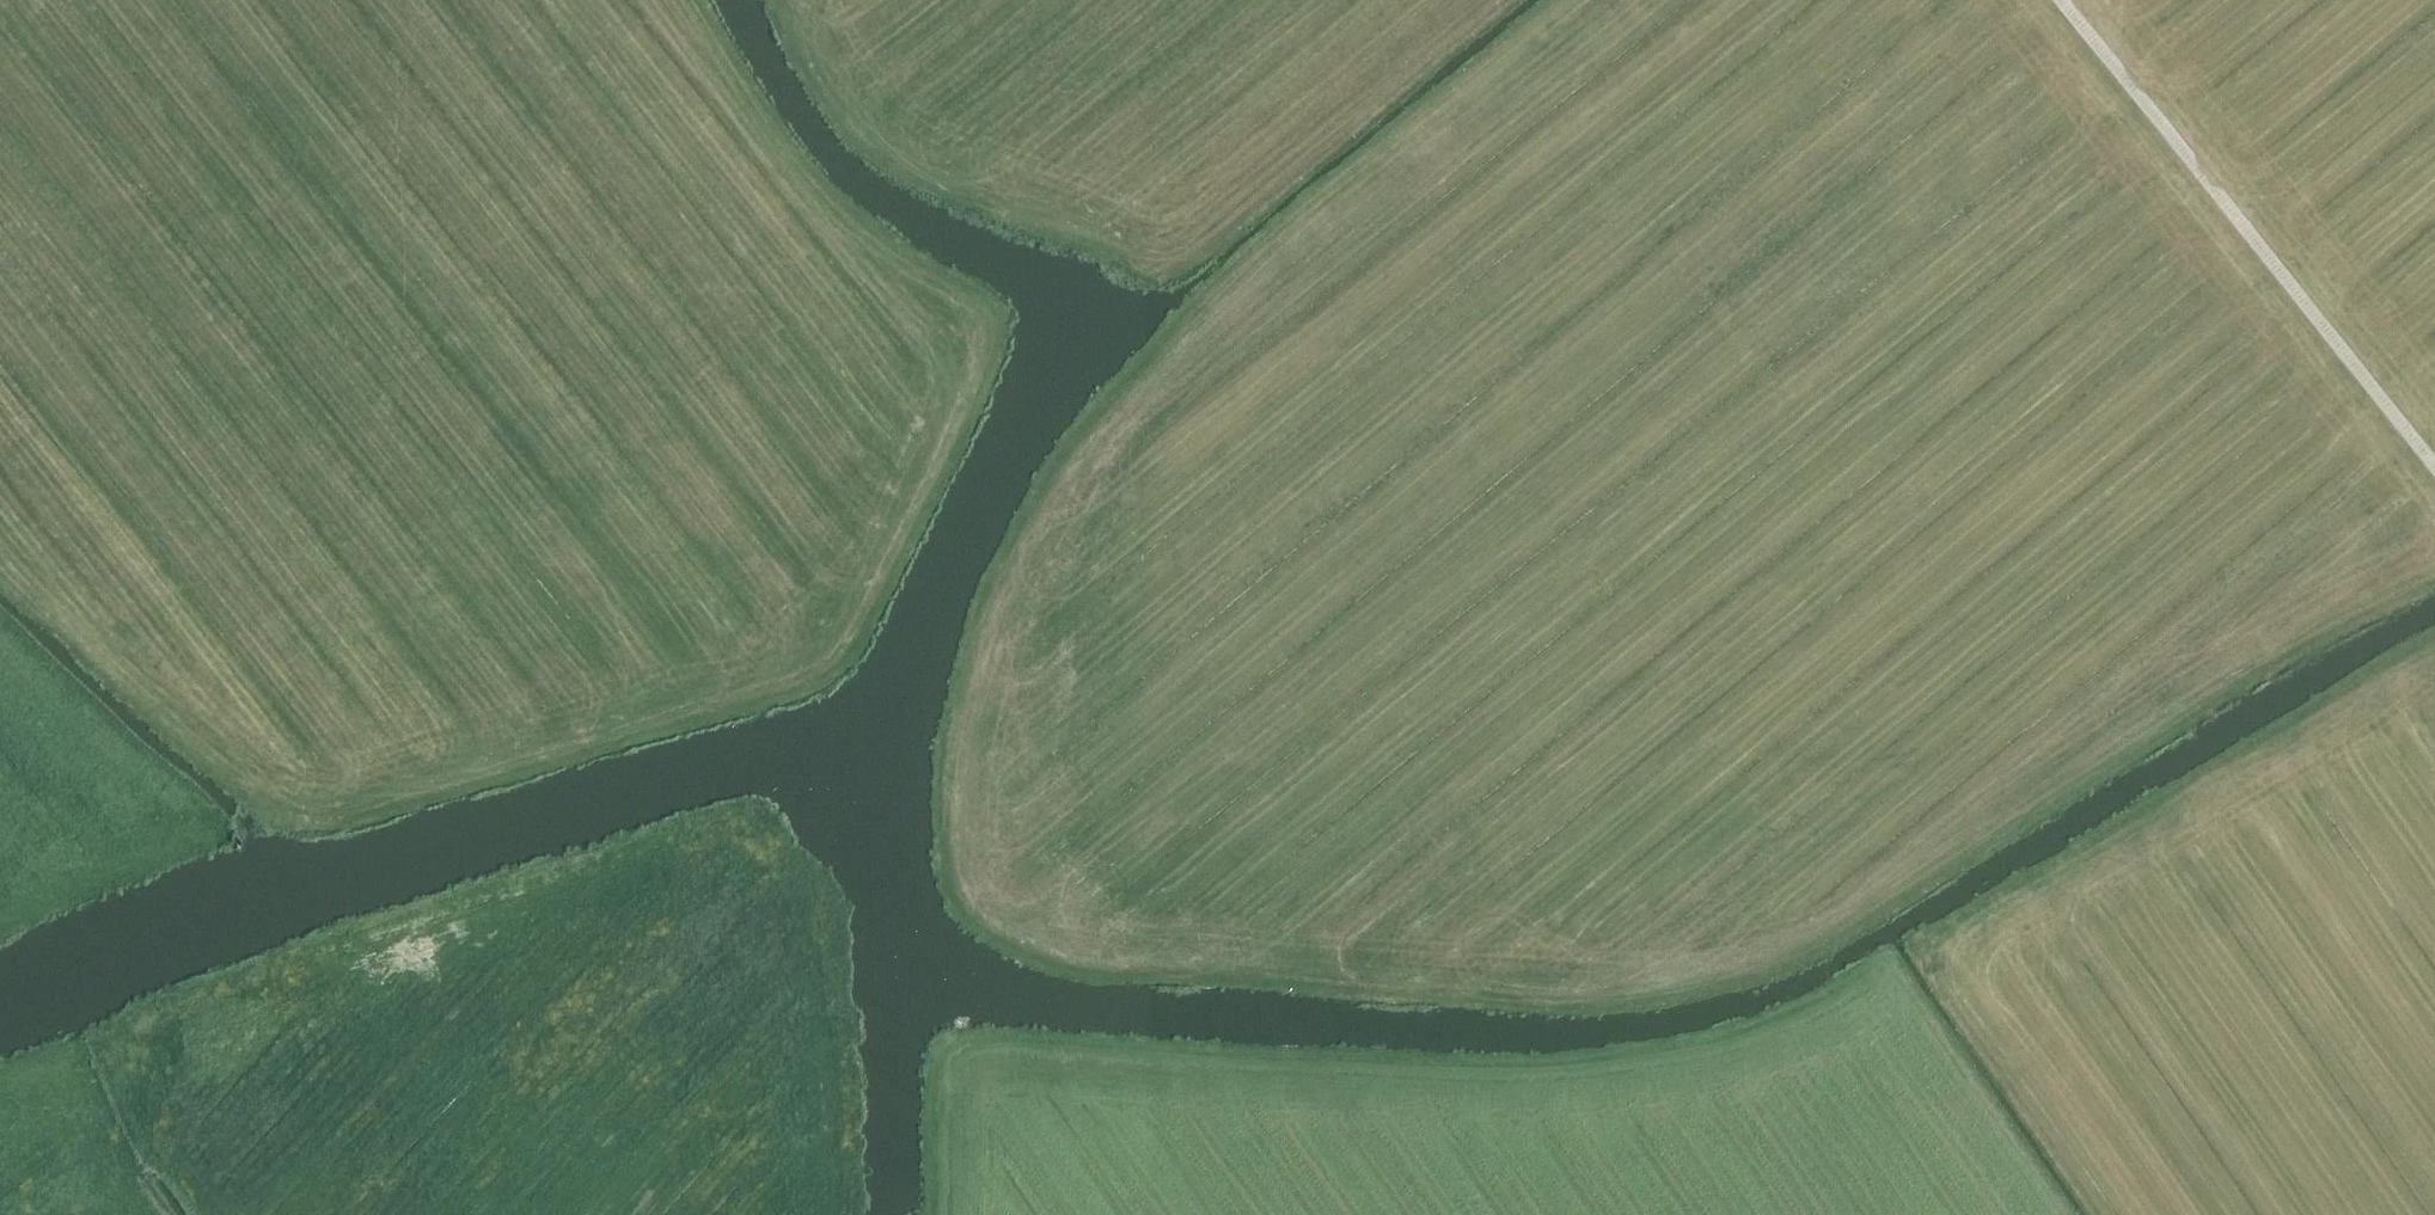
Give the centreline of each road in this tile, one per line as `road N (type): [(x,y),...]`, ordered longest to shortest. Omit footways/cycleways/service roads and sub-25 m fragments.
road 1 (track): [(2060,0),(2434,464)]

